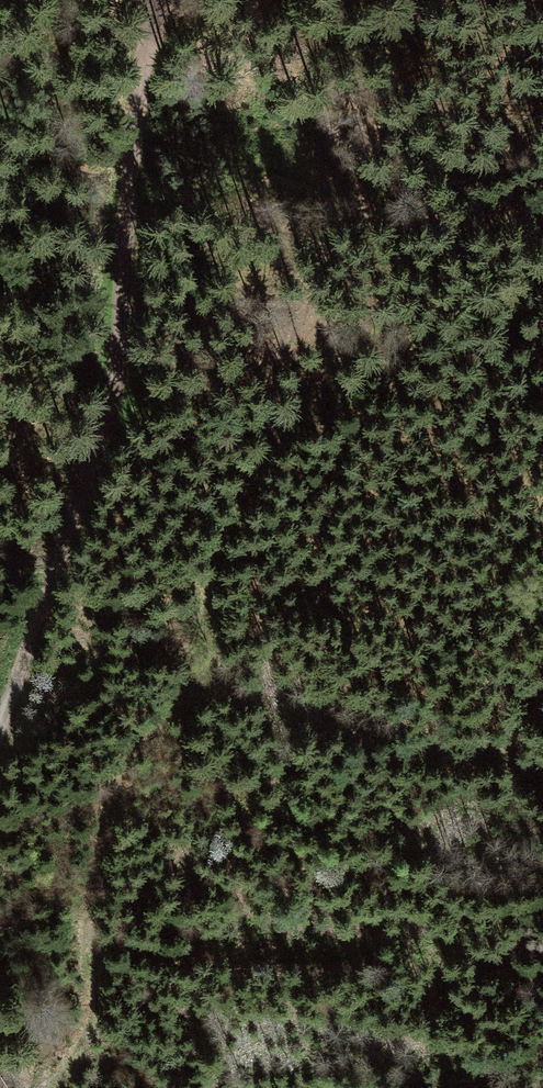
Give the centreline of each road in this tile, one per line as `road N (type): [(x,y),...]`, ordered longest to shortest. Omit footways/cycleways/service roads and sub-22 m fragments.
road 1 (track): [(64,1087),(100,984),(113,798),(141,741),(192,678),(246,494),(303,410),(447,307),(542,253)]
road 2 (track): [(151,0),(134,115),(116,390),(0,739)]
road 3 (track): [(192,678),(234,732),(315,779),(413,784),(542,752)]

